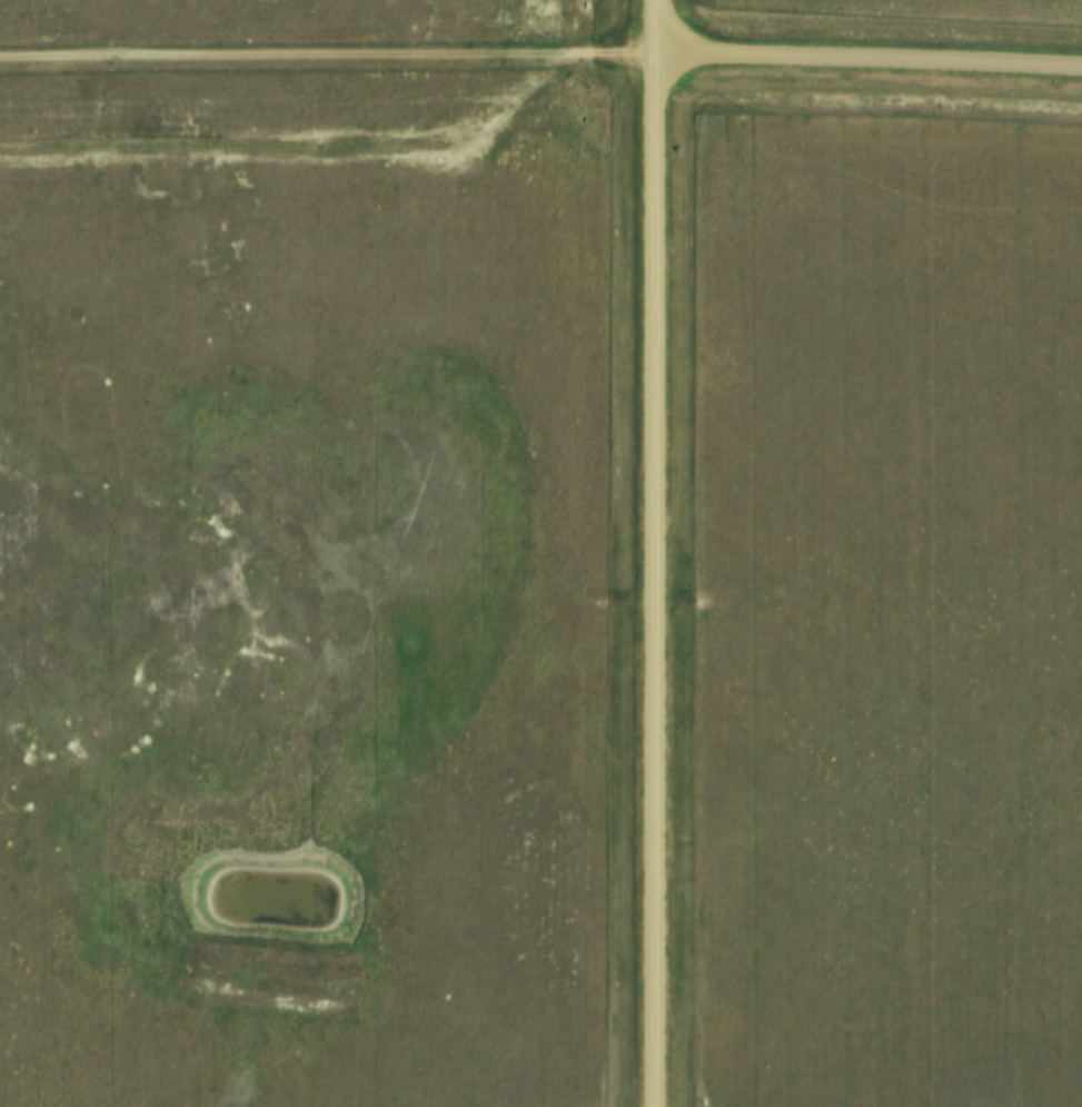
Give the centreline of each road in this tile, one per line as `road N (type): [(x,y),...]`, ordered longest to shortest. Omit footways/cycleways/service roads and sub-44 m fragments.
road 1 (residential): [(656,1106),(656,0)]
road 2 (track): [(0,61),(657,49)]
road 3 (residential): [(657,49),(1081,70)]

